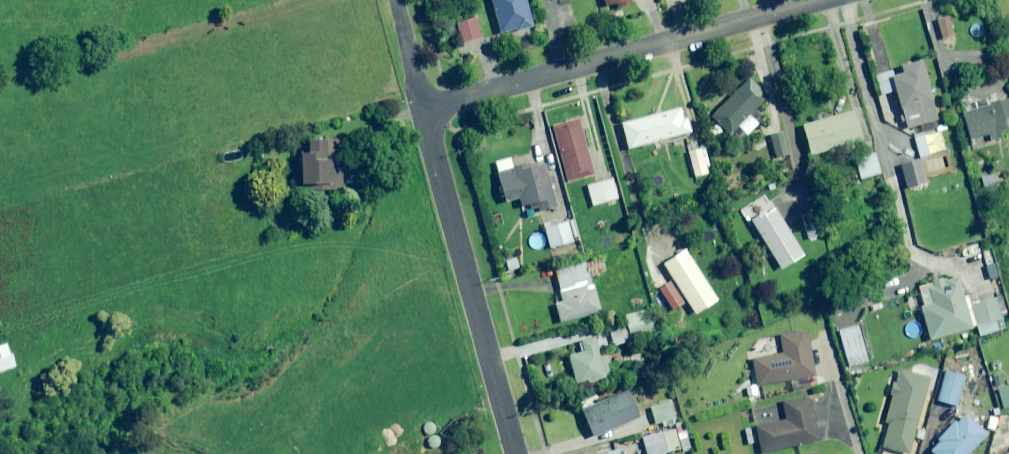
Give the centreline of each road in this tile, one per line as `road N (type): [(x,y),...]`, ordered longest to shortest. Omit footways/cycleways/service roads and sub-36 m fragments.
road 1 (residential): [(426,109),(826,0)]
road 2 (residential): [(519,453),(426,109)]

